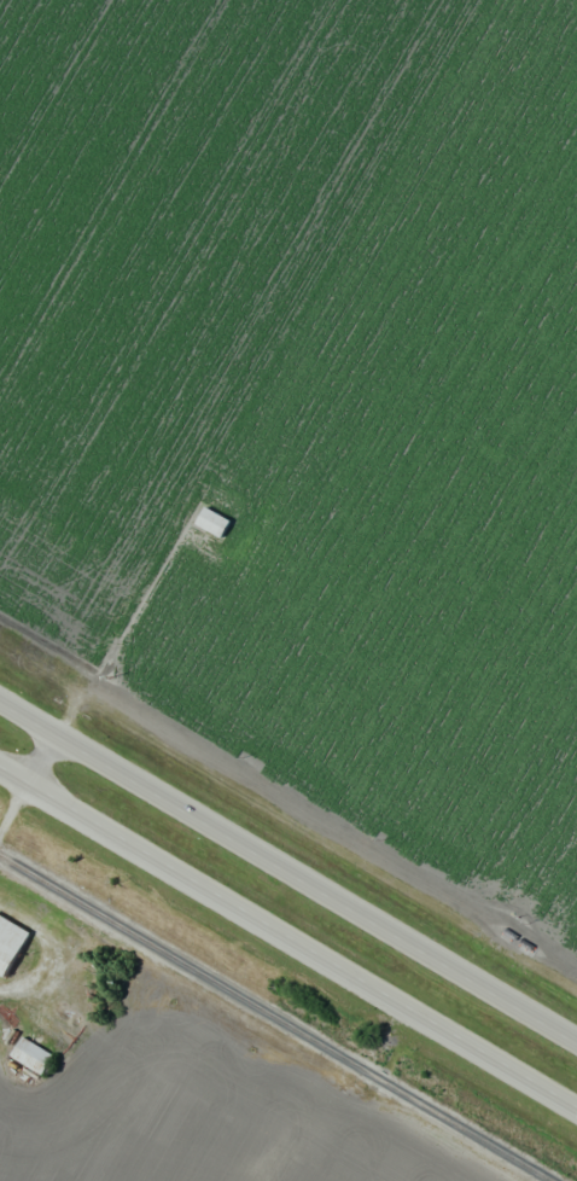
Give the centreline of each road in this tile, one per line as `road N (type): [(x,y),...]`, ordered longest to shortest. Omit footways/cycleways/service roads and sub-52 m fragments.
road 1 (trunk): [(0,767),(576,1109)]
road 2 (trunk): [(576,1035),(0,697)]

